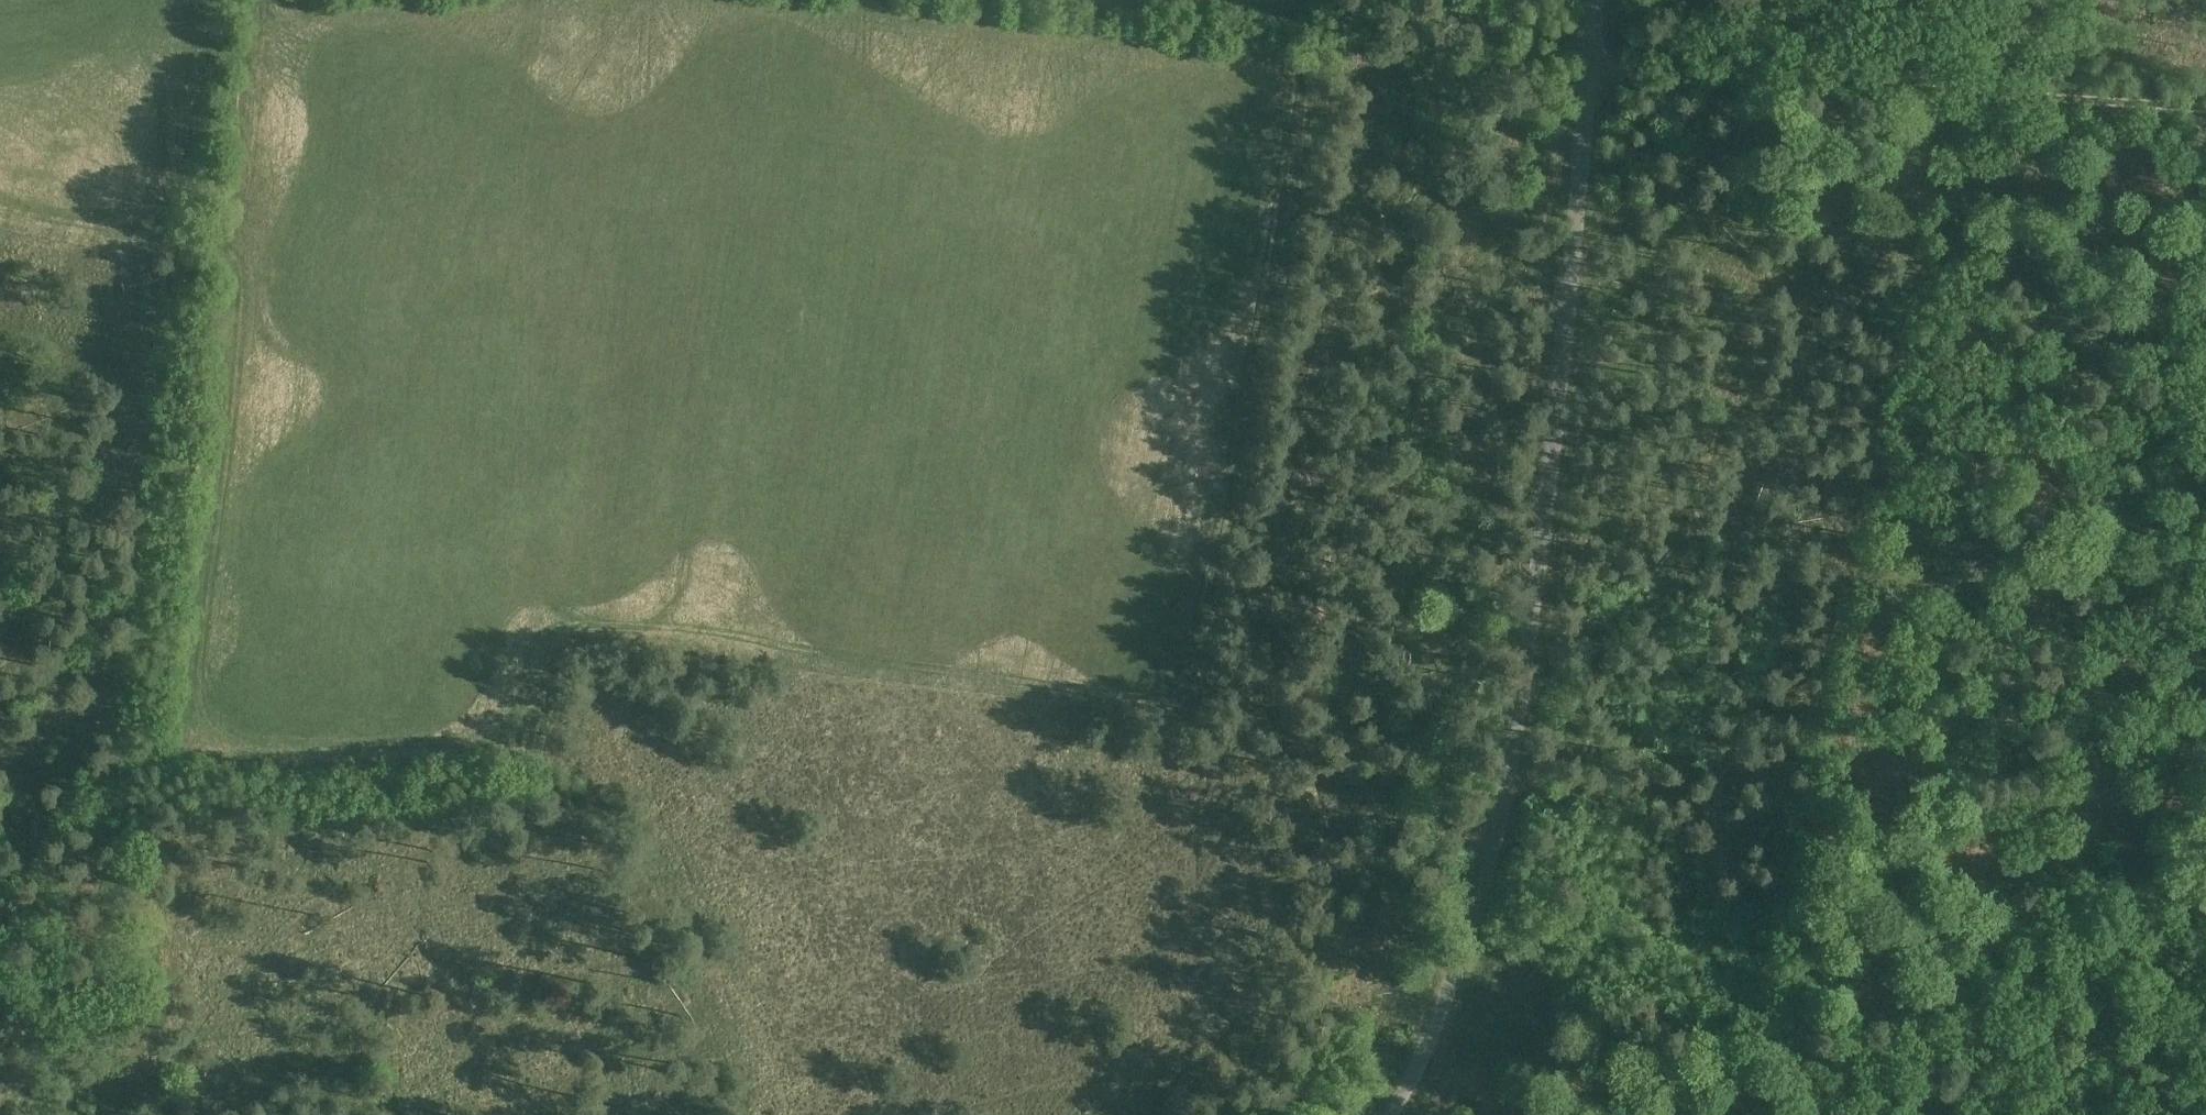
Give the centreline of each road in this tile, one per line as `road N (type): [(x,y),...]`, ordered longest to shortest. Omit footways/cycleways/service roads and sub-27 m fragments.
road 1 (unclassified): [(1376,1114),(1453,996),(1488,907),(1514,760),(1597,0)]
road 2 (track): [(2205,109),(1592,69)]

